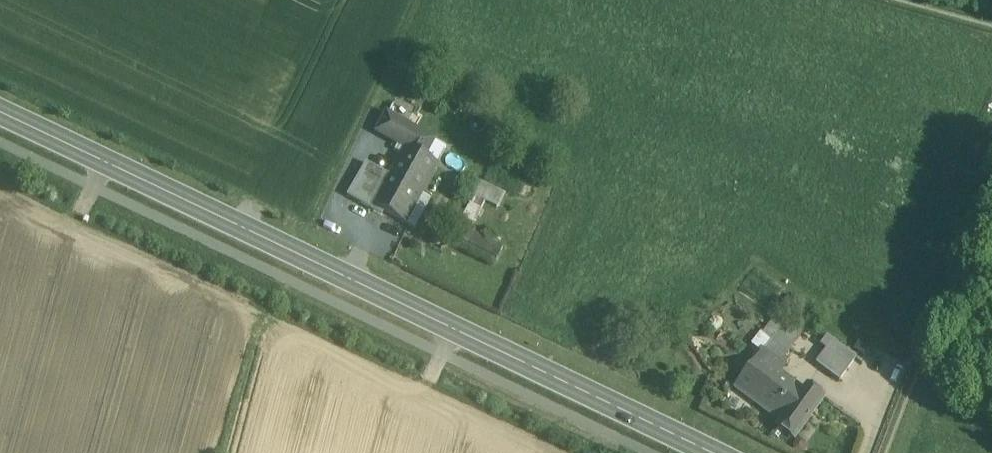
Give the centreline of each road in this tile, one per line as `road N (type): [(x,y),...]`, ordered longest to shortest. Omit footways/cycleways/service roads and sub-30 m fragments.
road 1 (secondary): [(712,452),(0,110)]

